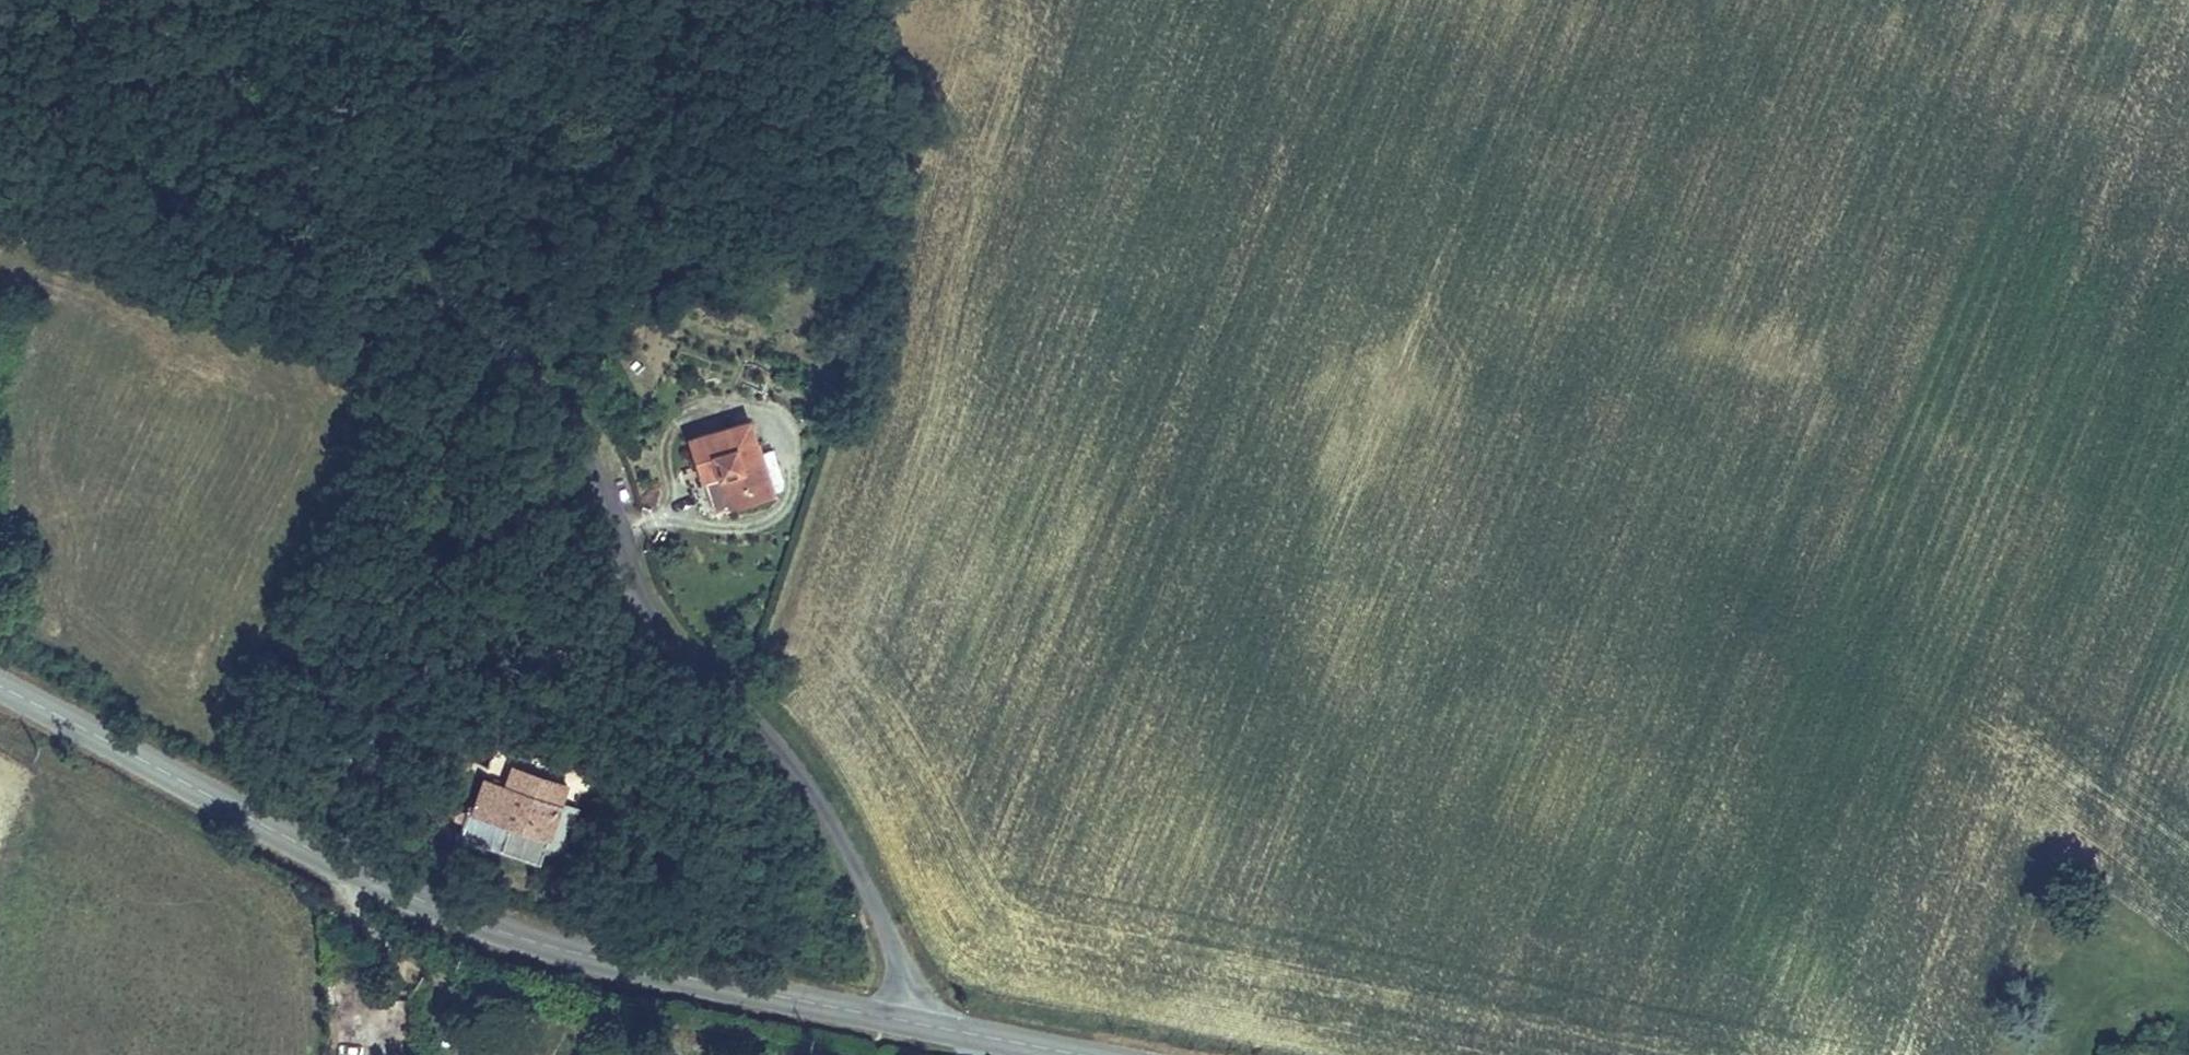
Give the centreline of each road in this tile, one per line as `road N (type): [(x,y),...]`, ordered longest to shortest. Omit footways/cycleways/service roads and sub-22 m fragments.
road 1 (residential): [(915,1015),(820,775),(611,457),(491,319),(345,187),(184,0)]
road 2 (secondary): [(0,674),(421,901),(649,968),(915,1015)]
road 3 (secondary): [(915,1015),(1128,1054)]

